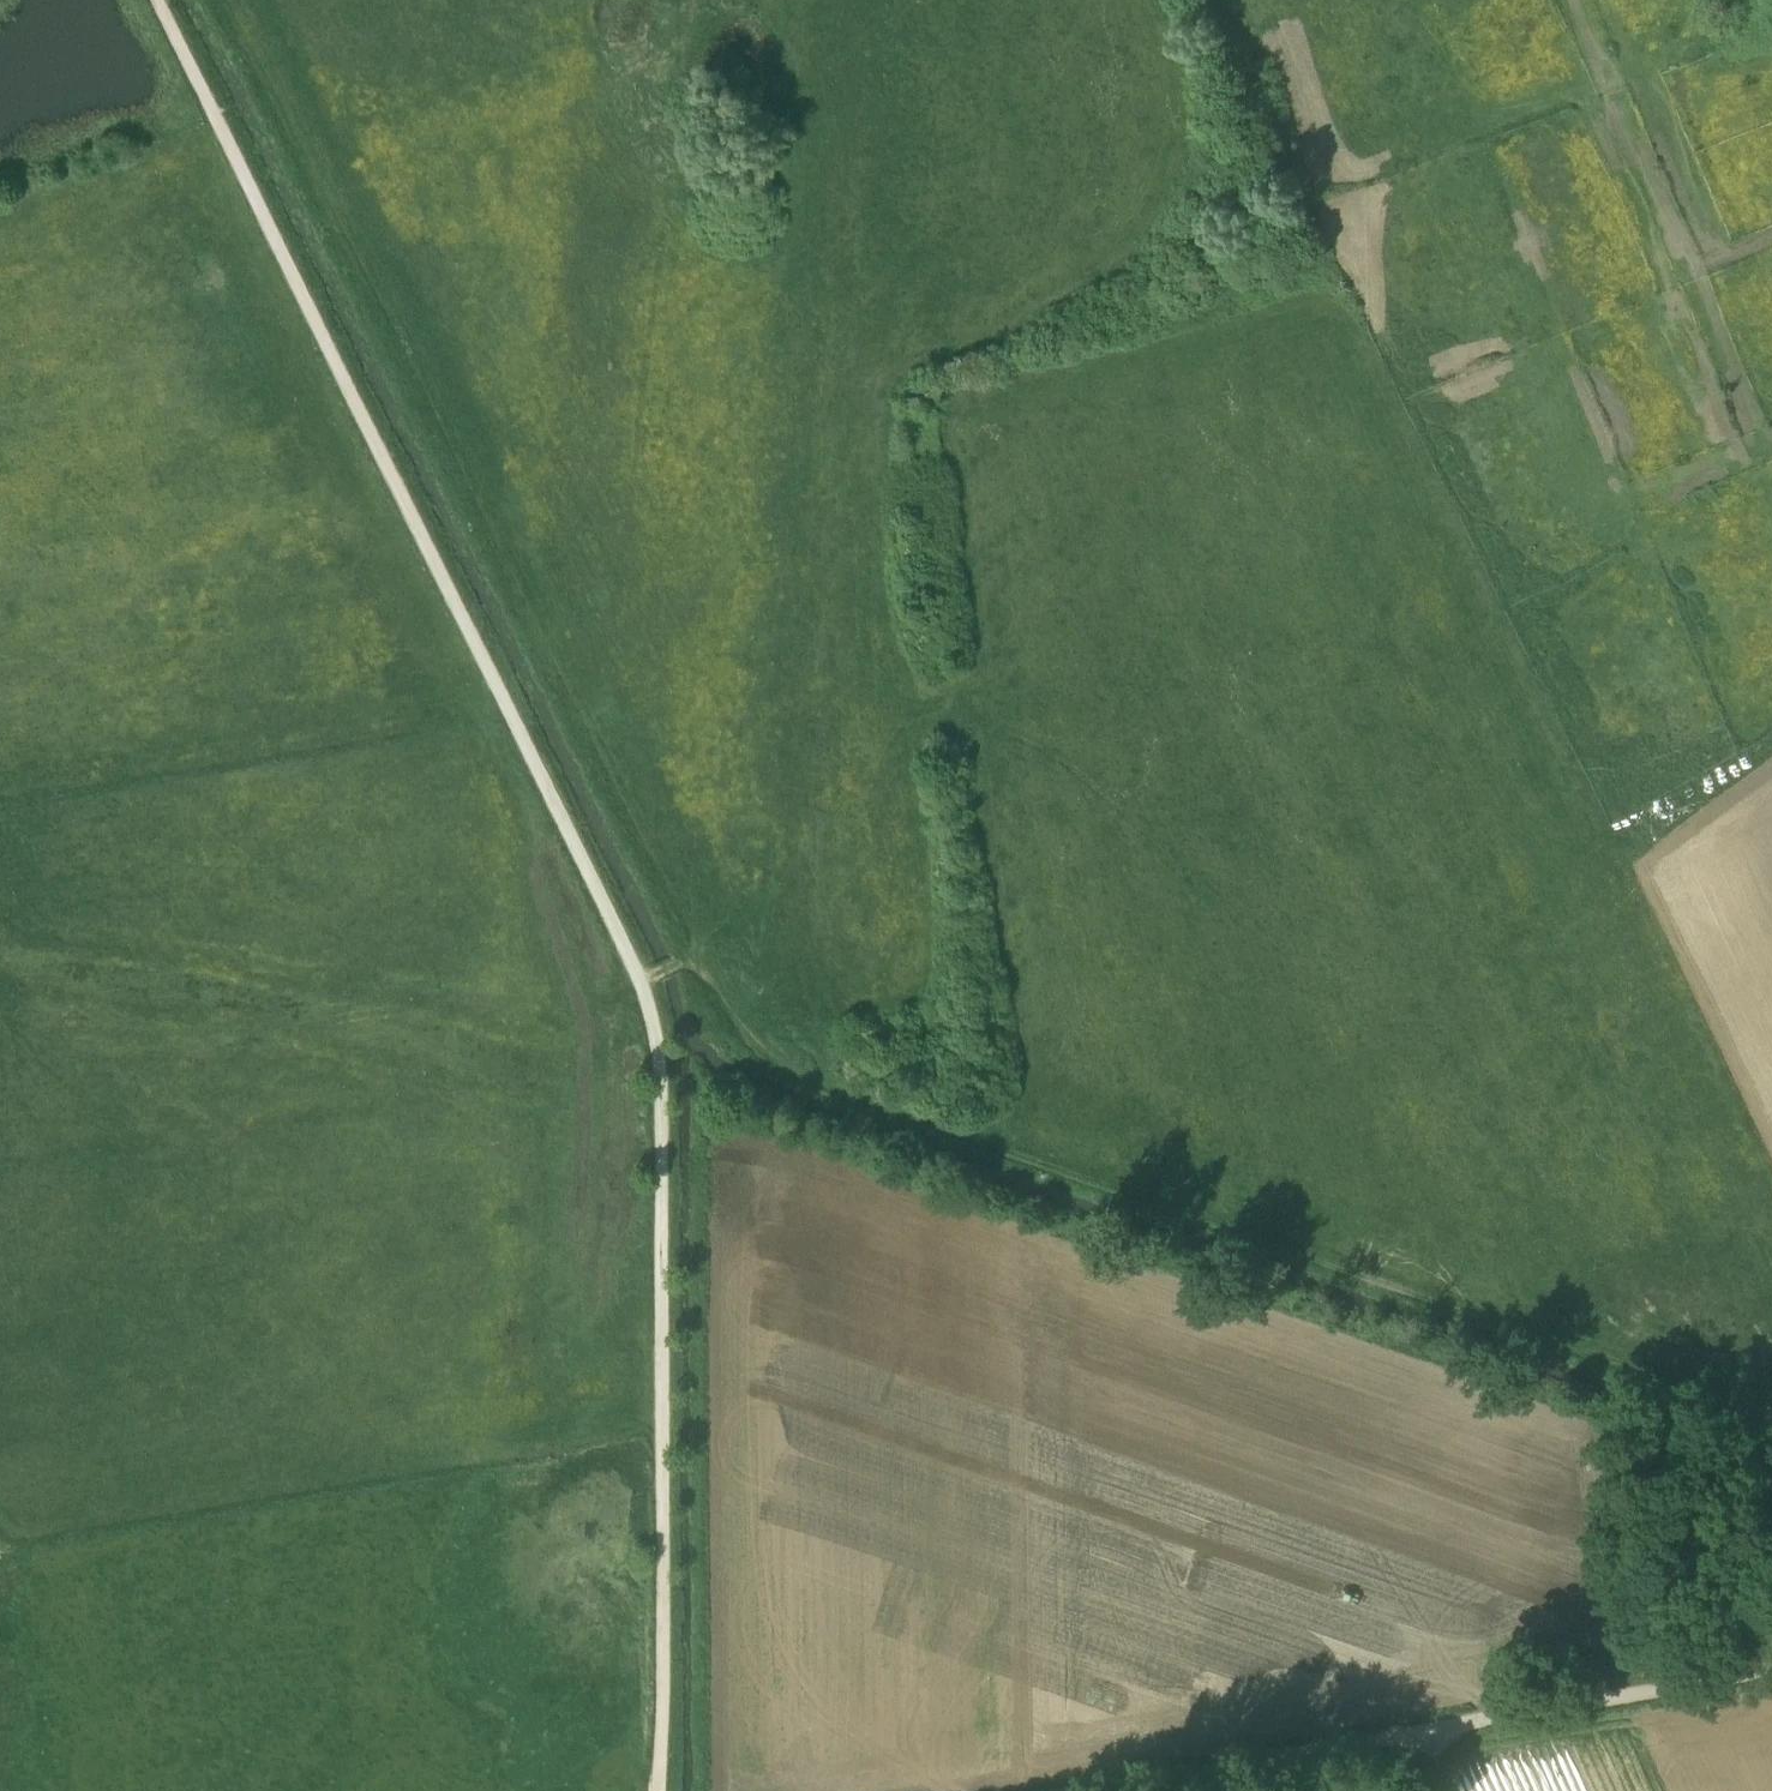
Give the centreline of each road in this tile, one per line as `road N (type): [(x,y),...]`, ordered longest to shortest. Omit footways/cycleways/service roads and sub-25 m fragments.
road 1 (track): [(663,1790),(663,1035),(655,994),(157,0)]
road 2 (track): [(655,994),(697,980),(750,1051),(812,1087),(1771,1426)]
road 3 (residential): [(1771,1666),(1410,1735),(1434,1790)]
road 4 (track): [(1410,1735),(1078,1790)]

